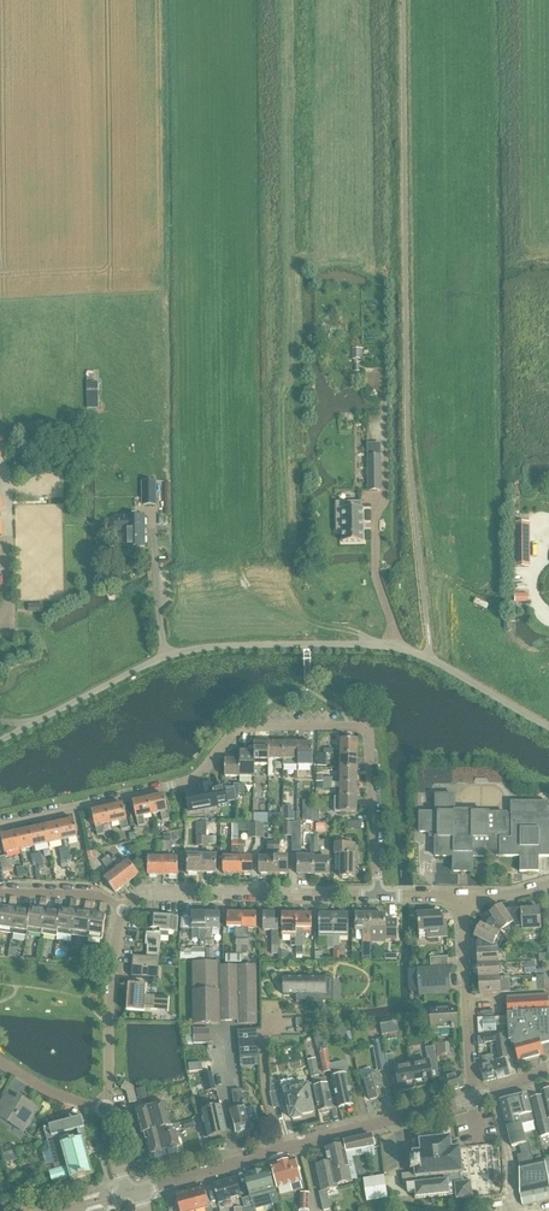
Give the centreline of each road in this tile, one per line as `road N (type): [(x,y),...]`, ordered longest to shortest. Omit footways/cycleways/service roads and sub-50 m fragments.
road 1 (unclassified): [(548,728),(430,657),(395,646),(234,645),(161,658),(0,739)]
road 2 (residential): [(0,823),(195,780),(233,733),(250,725),(360,727),(382,897)]
road 3 (tertiary): [(477,1094),(139,1189)]
road 4 (residential): [(382,897),(150,892),(123,909)]
road 5 (residential): [(105,1109),(123,909)]
road 6 (residential): [(477,1094),(460,896)]
road 7 (unclassified): [(0,893),(94,894),(123,909)]

